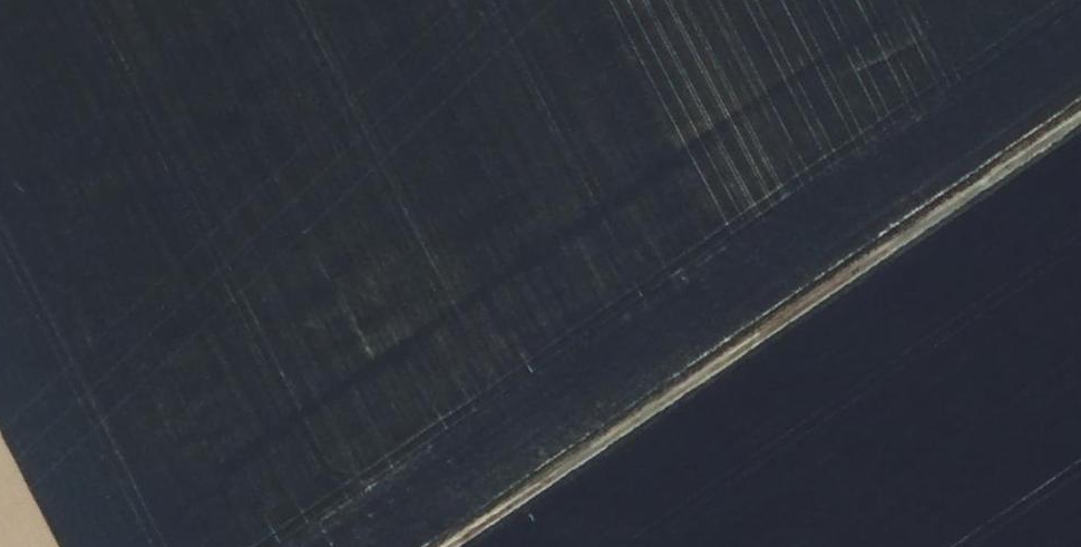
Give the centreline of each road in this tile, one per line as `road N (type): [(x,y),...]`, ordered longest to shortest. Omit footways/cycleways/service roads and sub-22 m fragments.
road 1 (track): [(441,546),(1080,113)]

